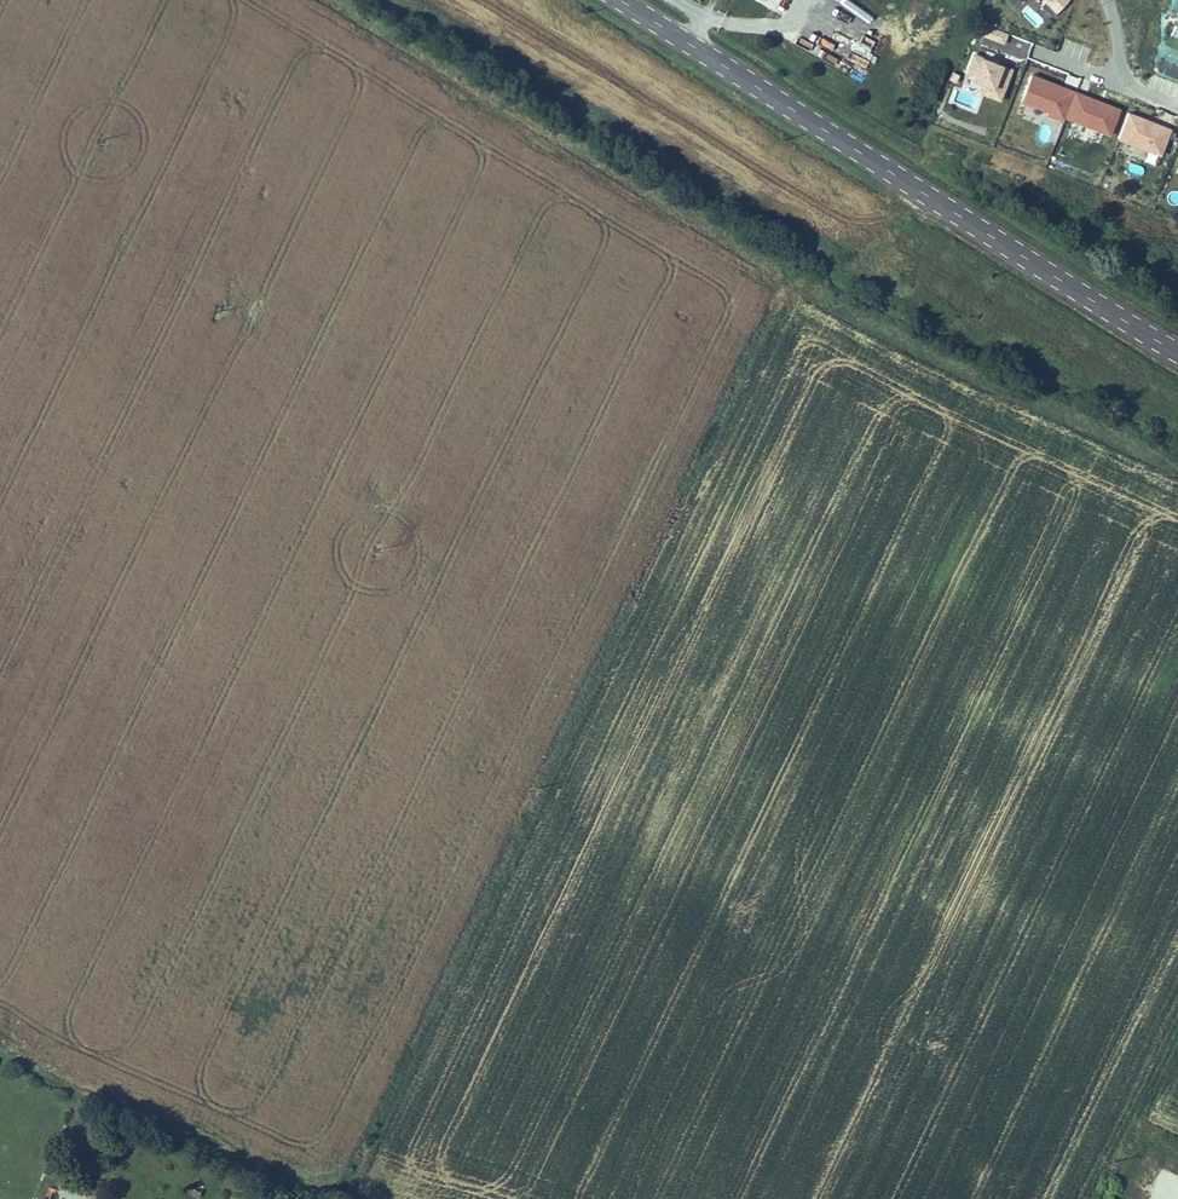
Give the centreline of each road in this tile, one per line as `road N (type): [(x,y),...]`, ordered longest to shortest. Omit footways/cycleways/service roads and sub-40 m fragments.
road 1 (tertiary): [(1177,352),(620,0)]
road 2 (residential): [(1106,0),(1131,84),(1177,99)]

